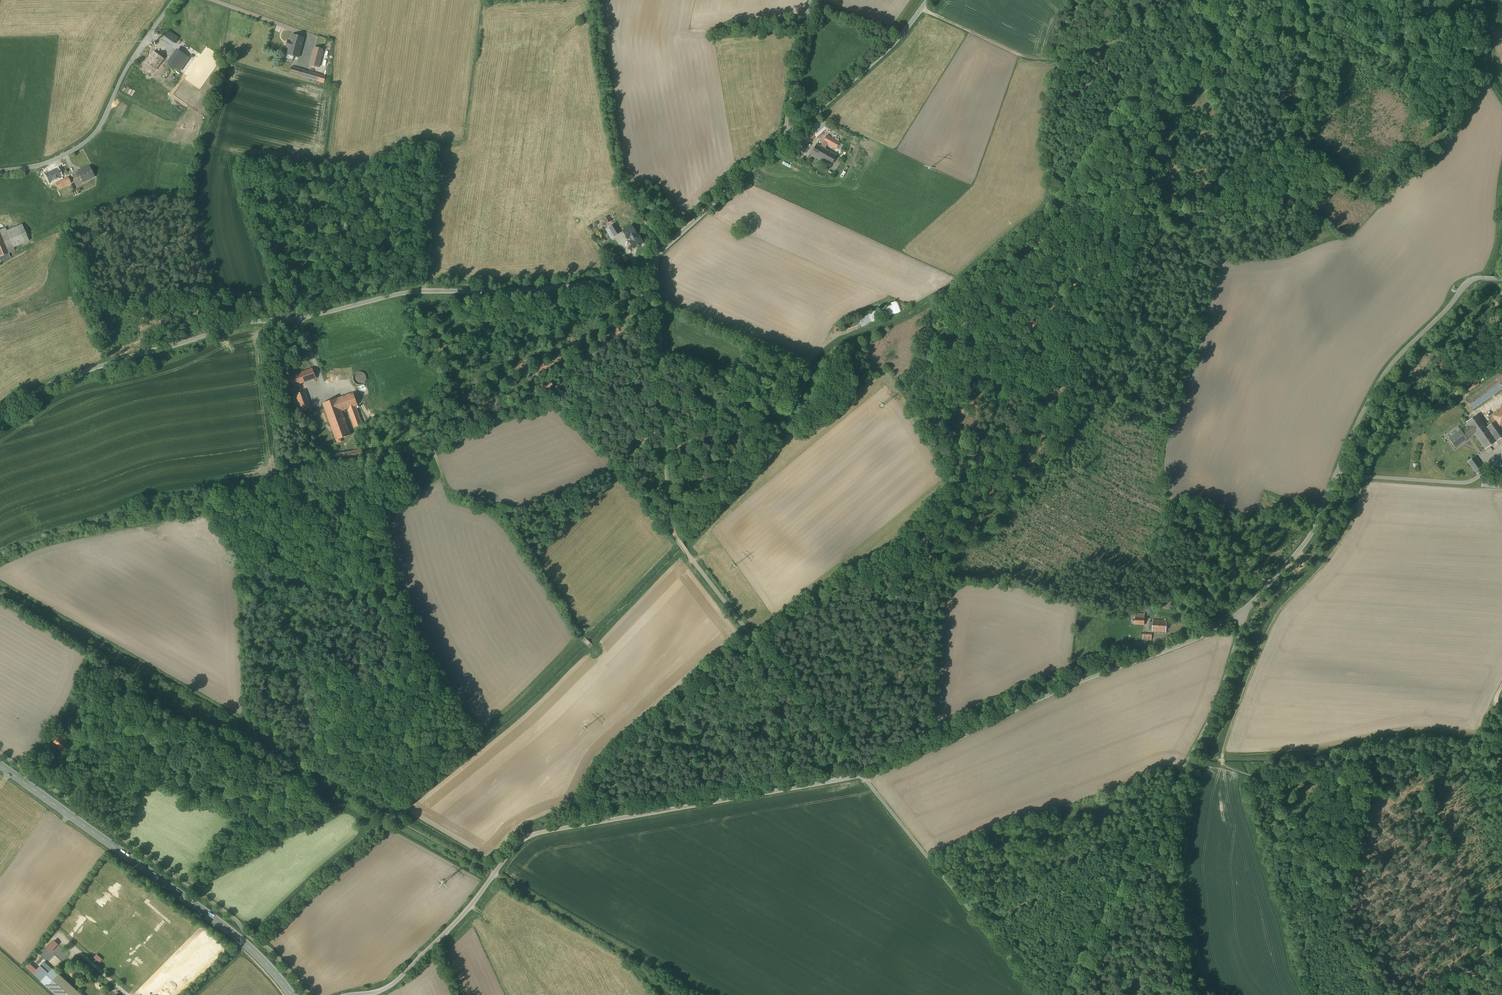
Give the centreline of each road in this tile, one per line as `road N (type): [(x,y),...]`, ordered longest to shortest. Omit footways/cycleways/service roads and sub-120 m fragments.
road 1 (unclassified): [(655,255),(572,285),(413,292),(236,325),(59,379),(0,421)]
road 2 (unclassified): [(655,255),(663,473),(679,542),(862,777)]
road 3 (unclassified): [(862,777),(534,834),(396,982),(352,994)]
road 4 (unclassified): [(1246,611),(1143,885),(1059,994)]
road 5 (unclassified): [(862,777),(1208,634),(1246,611)]
road 6 (secondary): [(0,765),(240,939),(292,994)]
road 7 (unclassified): [(1041,994),(862,777)]
road 8 (unclassified): [(1501,279),(1467,283),(1390,368),(1337,472)]
road 9 (unclassified): [(0,170),(46,163),(89,140),(174,0)]
road 10 (track): [(921,9),(1046,60),(1096,49),(1154,22)]
road 11 (unclassified): [(927,0),(895,42),(785,138)]
road 12 (unclassified): [(785,138),(655,255)]
road 13 (unclassified): [(1337,472),(1313,532),(1246,611)]
road 14 (track): [(1363,476),(1469,482),(1501,457)]
road 15 (unclassified): [(785,138),(810,0)]

